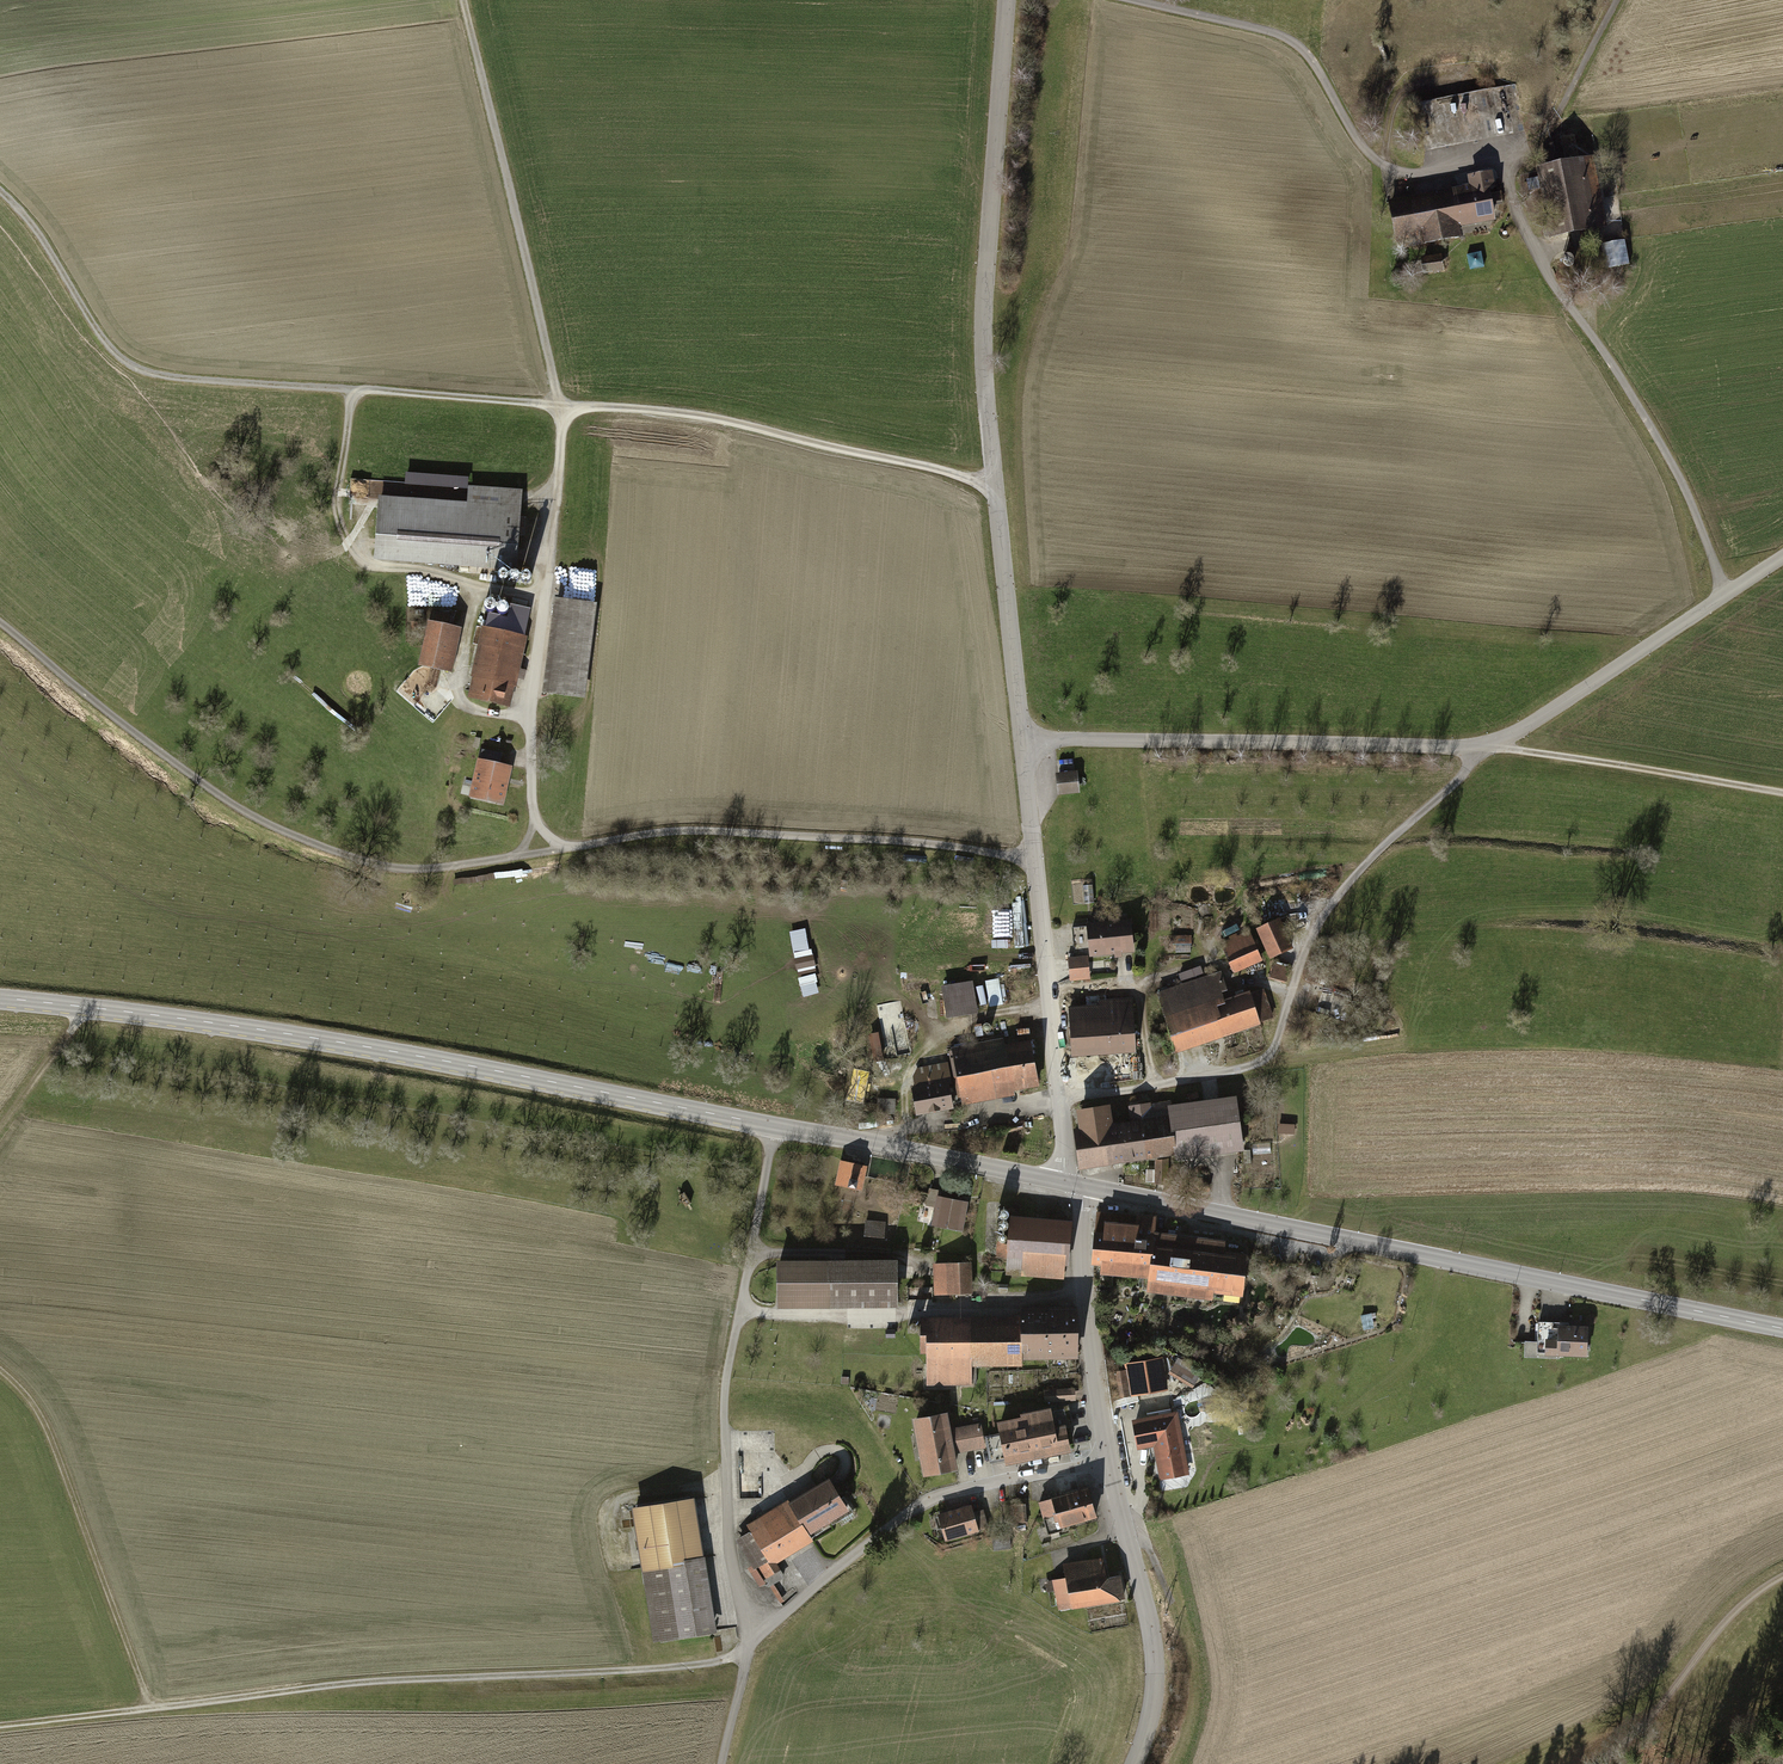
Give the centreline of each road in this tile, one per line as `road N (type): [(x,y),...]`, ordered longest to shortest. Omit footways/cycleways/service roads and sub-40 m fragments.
road 1 (track): [(993,483),(704,418),(179,379),(131,368),(93,329),(37,230),(0,195)]
road 2 (tertiary): [(1064,1185),(284,1034),(0,1000)]
road 3 (tertiary): [(1023,742),(1490,749),(1782,558)]
road 4 (track): [(0,1730),(381,1681),(639,1671),(750,1652)]
road 5 (tertiary): [(1007,0),(984,391),(1023,742)]
road 6 (tertiary): [(1782,1330),(1084,1189)]
road 7 (track): [(0,626),(210,791),(334,853),(427,871),(569,849)]
road 8 (track): [(550,574),(563,409),(464,0)]
road 9 (tertiary): [(1084,1189),(1079,1235),(1108,1463),(1155,1663),(1155,1701),(1132,1763)]
road 10 (tertiary): [(1023,742),(1064,1185)]
road 11 (track): [(160,1710),(142,1693),(45,1426),(0,1374)]
road 12 (track): [(353,392),(336,497),(349,542),(378,569),(481,589)]
road 13 (track): [(1490,749),(1782,795)]
road 14 (track): [(1600,1763),(1649,1724),(1720,1628),(1782,1578)]
road 15 (track): [(1125,1529),(1148,1548),(1187,1645),(1195,1693),(1171,1763)]
road 16 (track): [(1503,161),(1531,151),(1567,103),(1618,0)]
road 17 (track): [(0,1132),(87,1008)]

